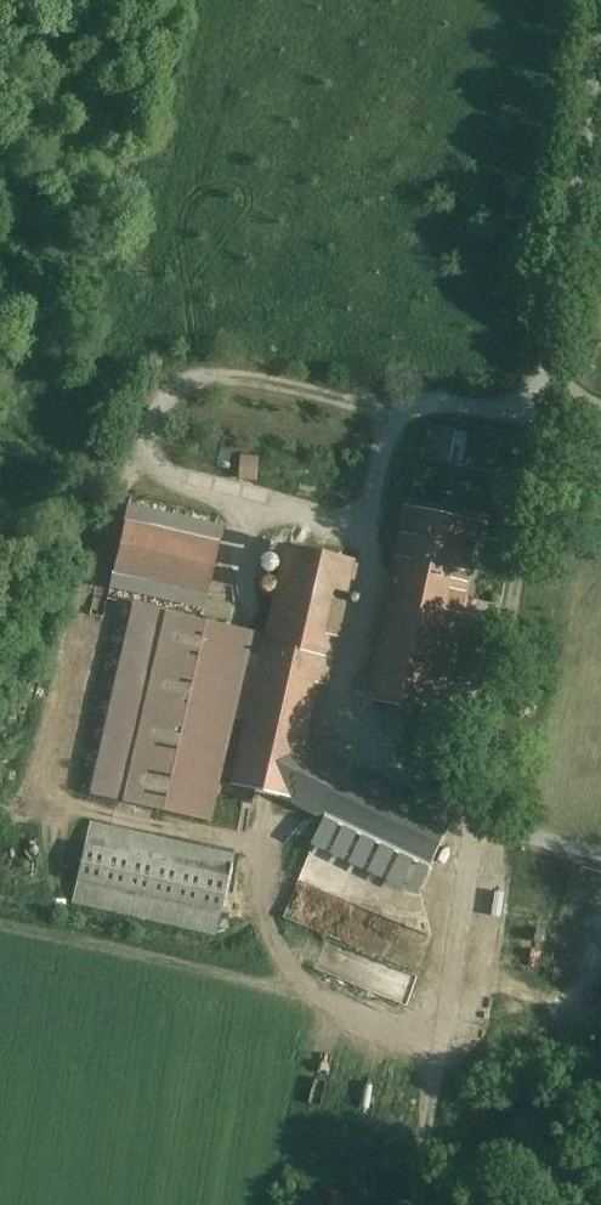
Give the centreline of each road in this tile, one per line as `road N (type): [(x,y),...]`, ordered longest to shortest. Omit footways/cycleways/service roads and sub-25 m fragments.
road 1 (track): [(422,1204),(492,827)]

